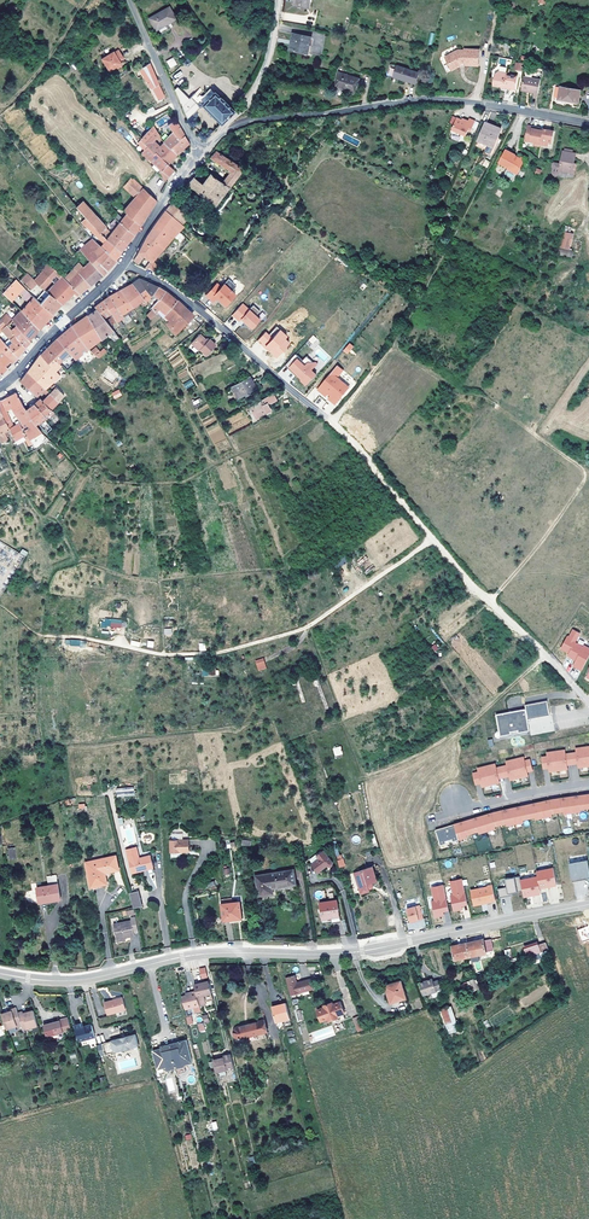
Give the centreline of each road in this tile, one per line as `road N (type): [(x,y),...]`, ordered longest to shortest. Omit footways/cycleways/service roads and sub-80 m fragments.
road 1 (tertiary): [(588,905),(357,952),(196,955),(71,980),(0,974)]
road 2 (track): [(432,539),(310,626),(222,652),(167,655),(63,637)]
road 3 (residential): [(221,134),(253,122),(418,100),(588,123)]
road 4 (track): [(331,423),(392,349),(454,392),(484,398),(588,476)]
road 5 (residential): [(126,263),(187,298),(379,475)]
road 6 (track): [(379,475),(564,675)]
road 7 (residential): [(0,385),(126,263)]
road 8 (residential): [(131,6),(203,155)]
road 9 (residential): [(588,782),(431,818)]
road 10 (track): [(588,476),(490,603)]
road 11 (residential): [(221,134),(260,82),(279,0)]
road 12 (track): [(0,108),(52,59),(87,0)]
road 13 (residential): [(126,263),(203,155)]

